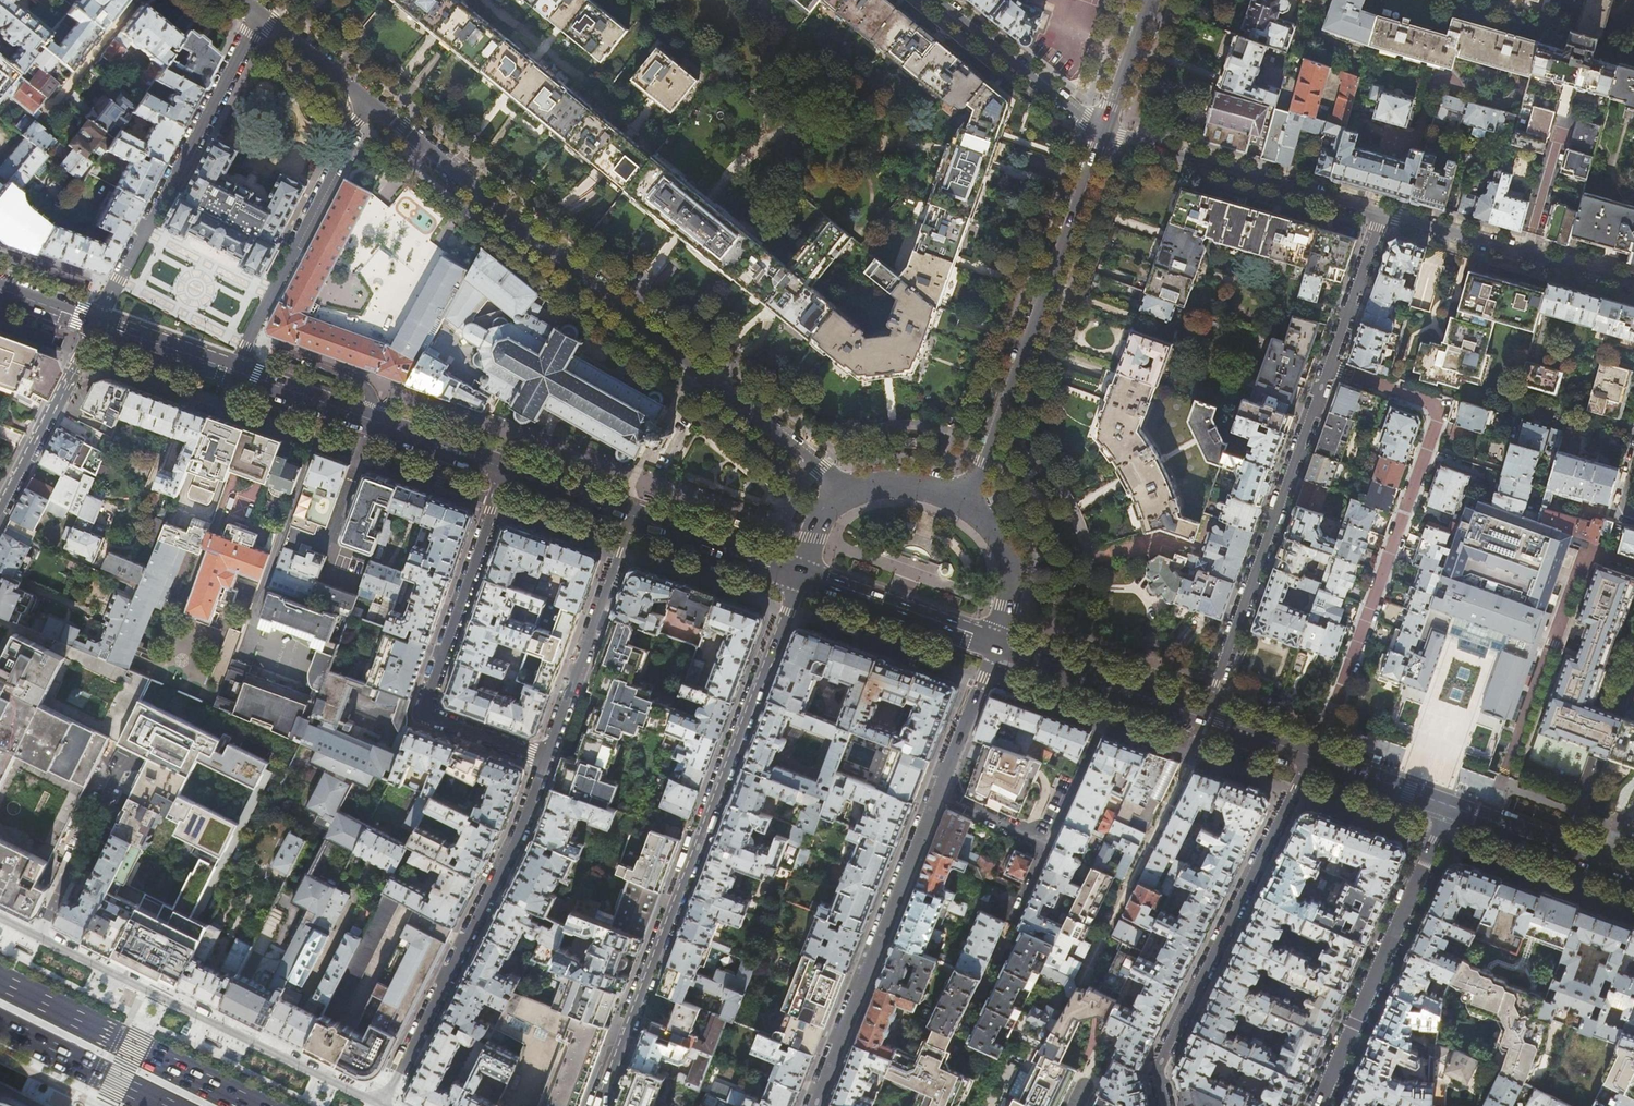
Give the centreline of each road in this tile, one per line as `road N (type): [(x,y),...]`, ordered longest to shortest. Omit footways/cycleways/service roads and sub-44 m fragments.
road 1 (unclassified): [(369,104),(846,494)]
road 2 (residential): [(798,576),(598,1105)]
road 3 (residential): [(1329,369),(1441,407),(1316,758)]
road 4 (residential): [(504,468),(421,711),(547,760)]
road 5 (residential): [(1168,1105),(1159,1068),(1316,758)]
road 6 (residential): [(381,1105),(522,831),(547,760)]
road 7 (residential): [(38,936),(381,1105)]
road 8 (residential): [(1206,719),(1329,369)]
road 9 (residential): [(262,17),(100,324)]
road 10 (residential): [(812,1105),(935,793)]
road 11 (residential): [(1450,805),(1318,1105)]
road 12 (residential): [(234,370),(369,104)]
road 13 (residential): [(1381,213),(1101,129)]
road 14 (residential): [(234,370),(504,468)]
road 15 (primary): [(254,1105),(0,981)]
road 16 (residential): [(1206,719),(1089,971)]
road 17 (residential): [(547,760),(633,516)]
road 18 (residential): [(1045,288),(967,504)]
road 19 (residential): [(100,324),(0,516)]
road 20 (residential): [(1101,129),(937,0)]
road 21 (unclassified): [(798,576),(995,644)]
road 22 (residential): [(38,936),(126,749)]
road 23 (residential): [(1450,805),(1633,875)]
road 24 (primary): [(0,1022),(169,1105)]
road 25 (residential): [(633,516),(798,576)]
road 26 (residential): [(1118,688),(1049,844)]
road 27 (residential): [(1101,129),(1045,288)]
road 28 (residential): [(1049,844),(982,997)]
road 29 (residential): [(1329,369),(1381,213)]
road 30 (residential): [(935,793),(995,644)]
road 31 (unclassified): [(995,644),(1011,568),(993,530),(967,504)]
road 32 (residential): [(1526,255),(1381,213)]
road 33 (residential): [(1316,758),(1450,805)]
road 34 (residential): [(100,324),(234,370)]
road 35 (residential): [(1526,255),(1565,120)]
road 36 (unclassified): [(262,17),(369,104)]
road 37 (residential): [(504,468),(633,516)]
road 38 (residential): [(1148,0),(1101,129)]
road 39 (residential): [(134,0),(53,108)]
road 40 (residential): [(1171,332),(1045,288)]
road 41 (residential): [(995,644),(1118,688)]
road 42 (residential): [(1049,844),(935,793)]
road 43 (unclassified): [(967,504),(901,486),(846,494)]

